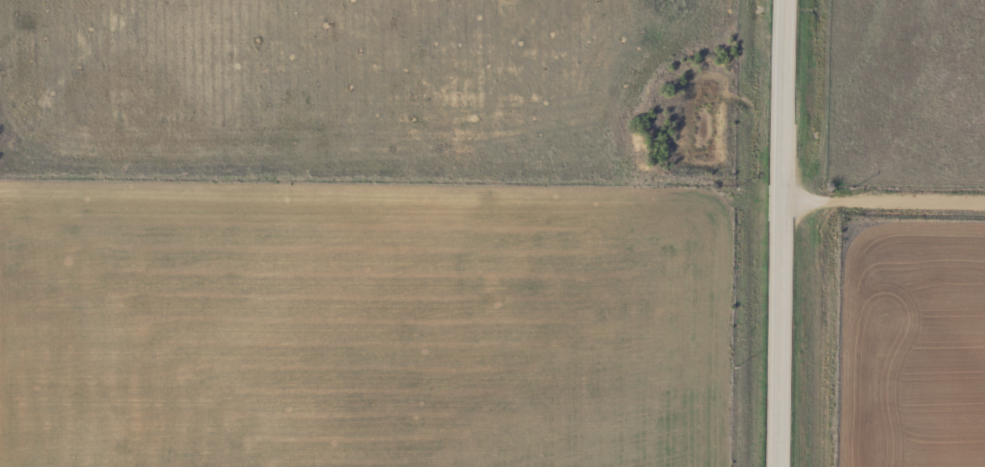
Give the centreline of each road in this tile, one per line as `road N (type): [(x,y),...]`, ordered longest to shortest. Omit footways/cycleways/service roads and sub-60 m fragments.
road 1 (primary): [(781,466),(790,0)]
road 2 (residential): [(984,209),(785,206)]

